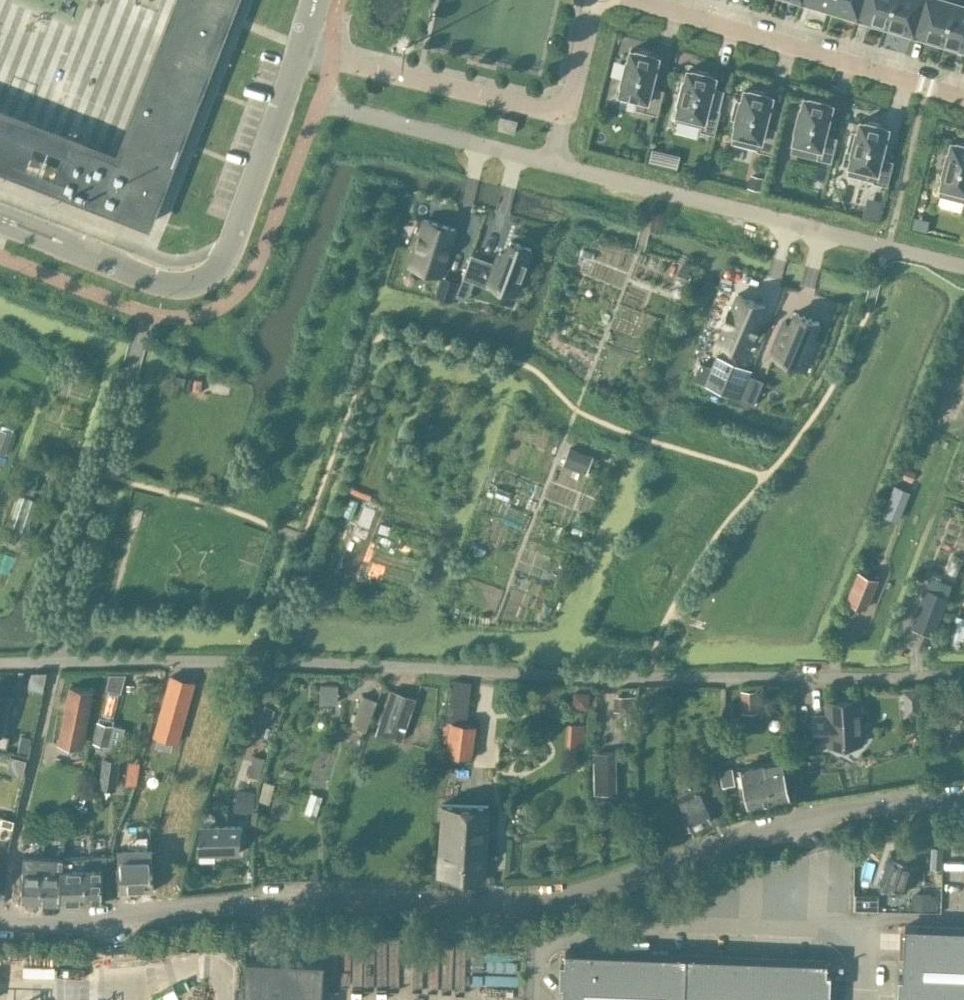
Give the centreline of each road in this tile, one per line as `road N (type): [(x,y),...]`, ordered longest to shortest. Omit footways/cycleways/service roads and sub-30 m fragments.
road 1 (unclassified): [(0,917),(577,897),(812,816),(963,793)]
road 2 (unclassified): [(0,661),(624,678),(963,676)]
road 3 (unclassified): [(861,999),(863,932),(628,921),(535,943),(532,999)]
road 4 (residential): [(594,0),(564,114),(301,50)]
road 5 (tertiary): [(301,50),(233,242),(213,275),(190,288),(164,285),(80,251)]
road 6 (residential): [(633,0),(963,97)]

